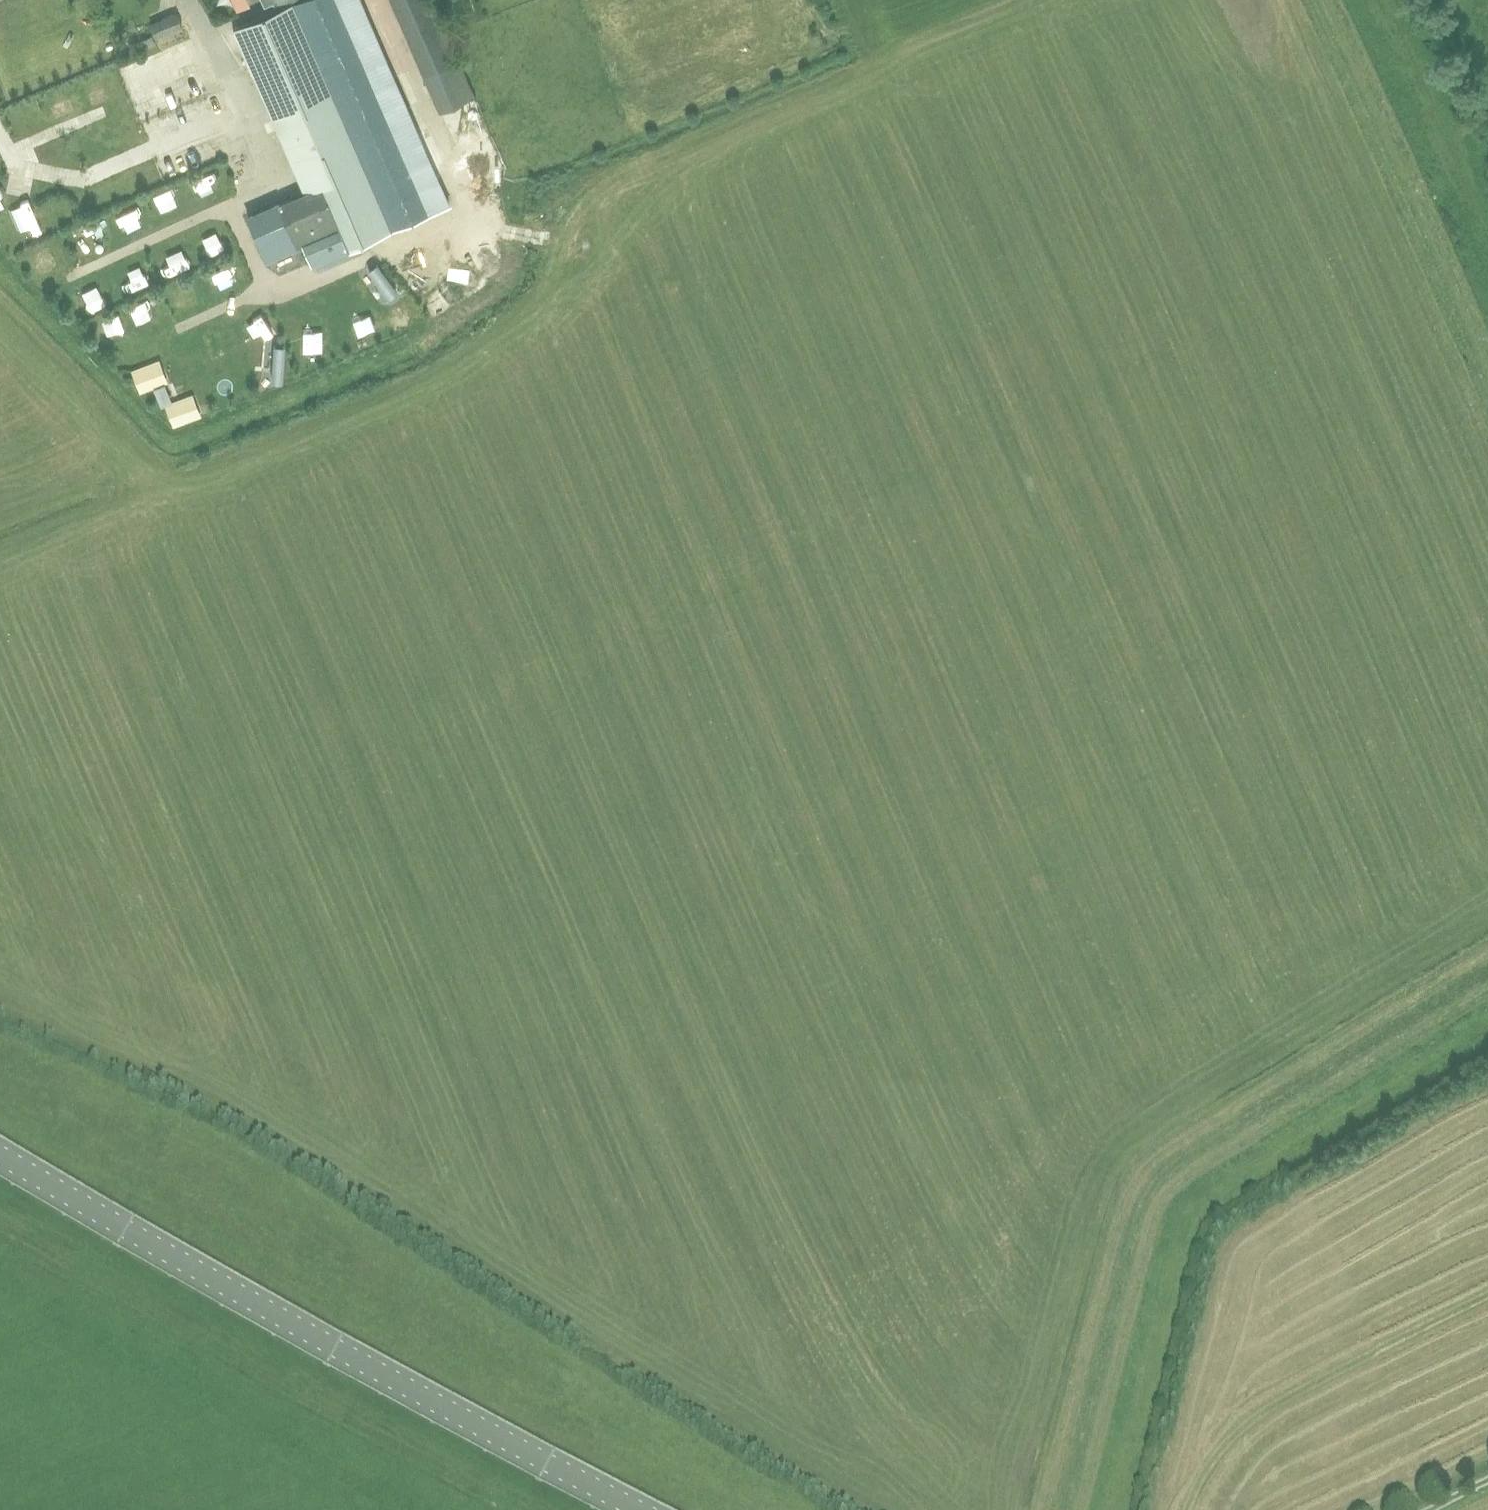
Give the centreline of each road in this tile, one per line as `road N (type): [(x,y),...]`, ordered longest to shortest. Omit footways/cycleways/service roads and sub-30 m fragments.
road 1 (tertiary): [(0,1161),(624,1509)]
road 2 (track): [(1079,1509),(1151,1215),(1163,1194),(1487,989)]
road 3 (track): [(1487,350),(1332,0)]

